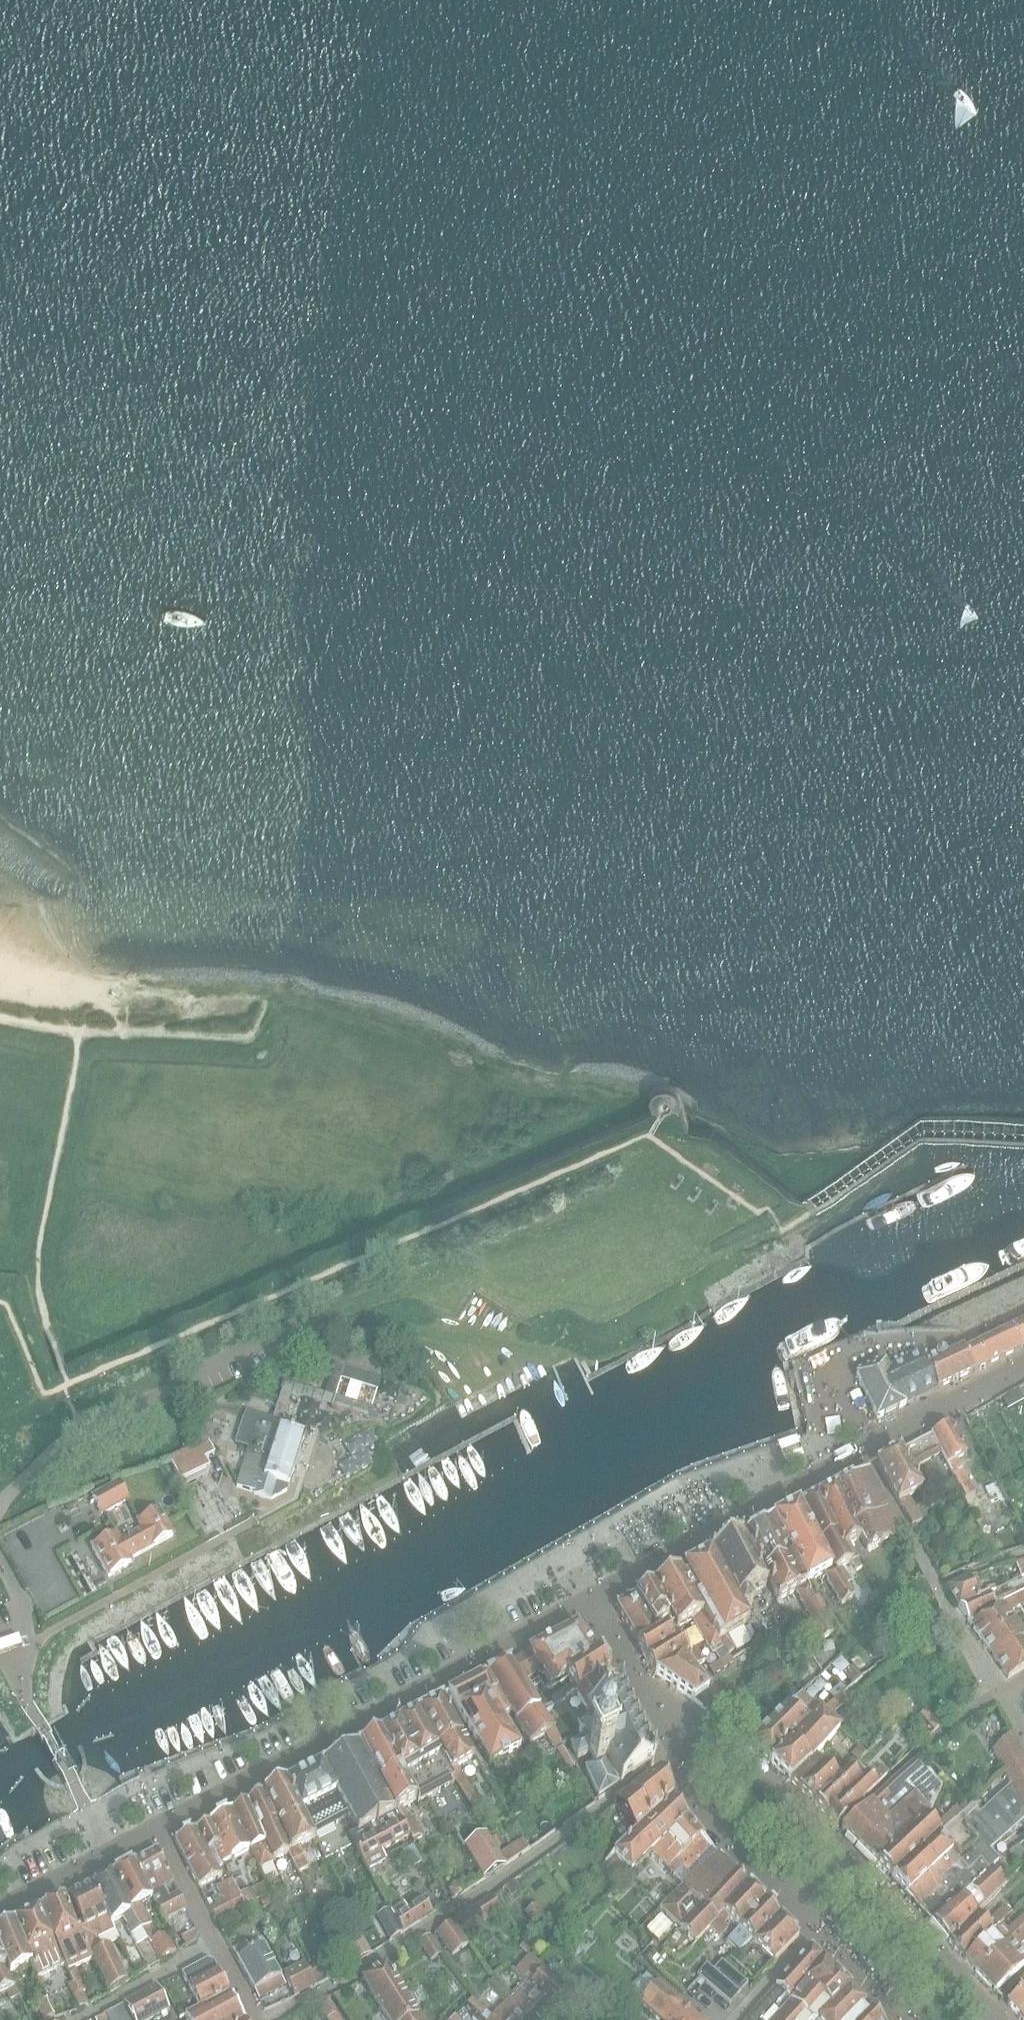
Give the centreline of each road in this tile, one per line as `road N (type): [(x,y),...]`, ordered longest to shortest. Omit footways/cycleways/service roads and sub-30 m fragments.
road 1 (residential): [(269,2019),(426,1931),(686,1749)]
road 2 (residential): [(587,1598),(1023,1366)]
road 3 (residential): [(156,1830),(587,1598)]
road 4 (residential): [(0,1499),(80,1431),(301,1322)]
road 5 (residential): [(978,2019),(942,1966),(843,1857)]
road 6 (residential): [(686,1749),(682,1765),(698,1804),(791,1906)]
road 7 (residential): [(843,1857),(724,1754),(686,1749)]
road 8 (residential): [(686,1749),(587,1598)]
road 9 (residential): [(0,1909),(156,1830)]
road 10 (residential): [(68,2019),(214,1943)]
road 11 (residential): [(815,1930),(908,2019)]
road 12 (residential): [(156,1830),(214,1943)]
road 13 (residential): [(1003,1695),(936,1588)]
road 14 (residential): [(734,2019),(815,1930)]

